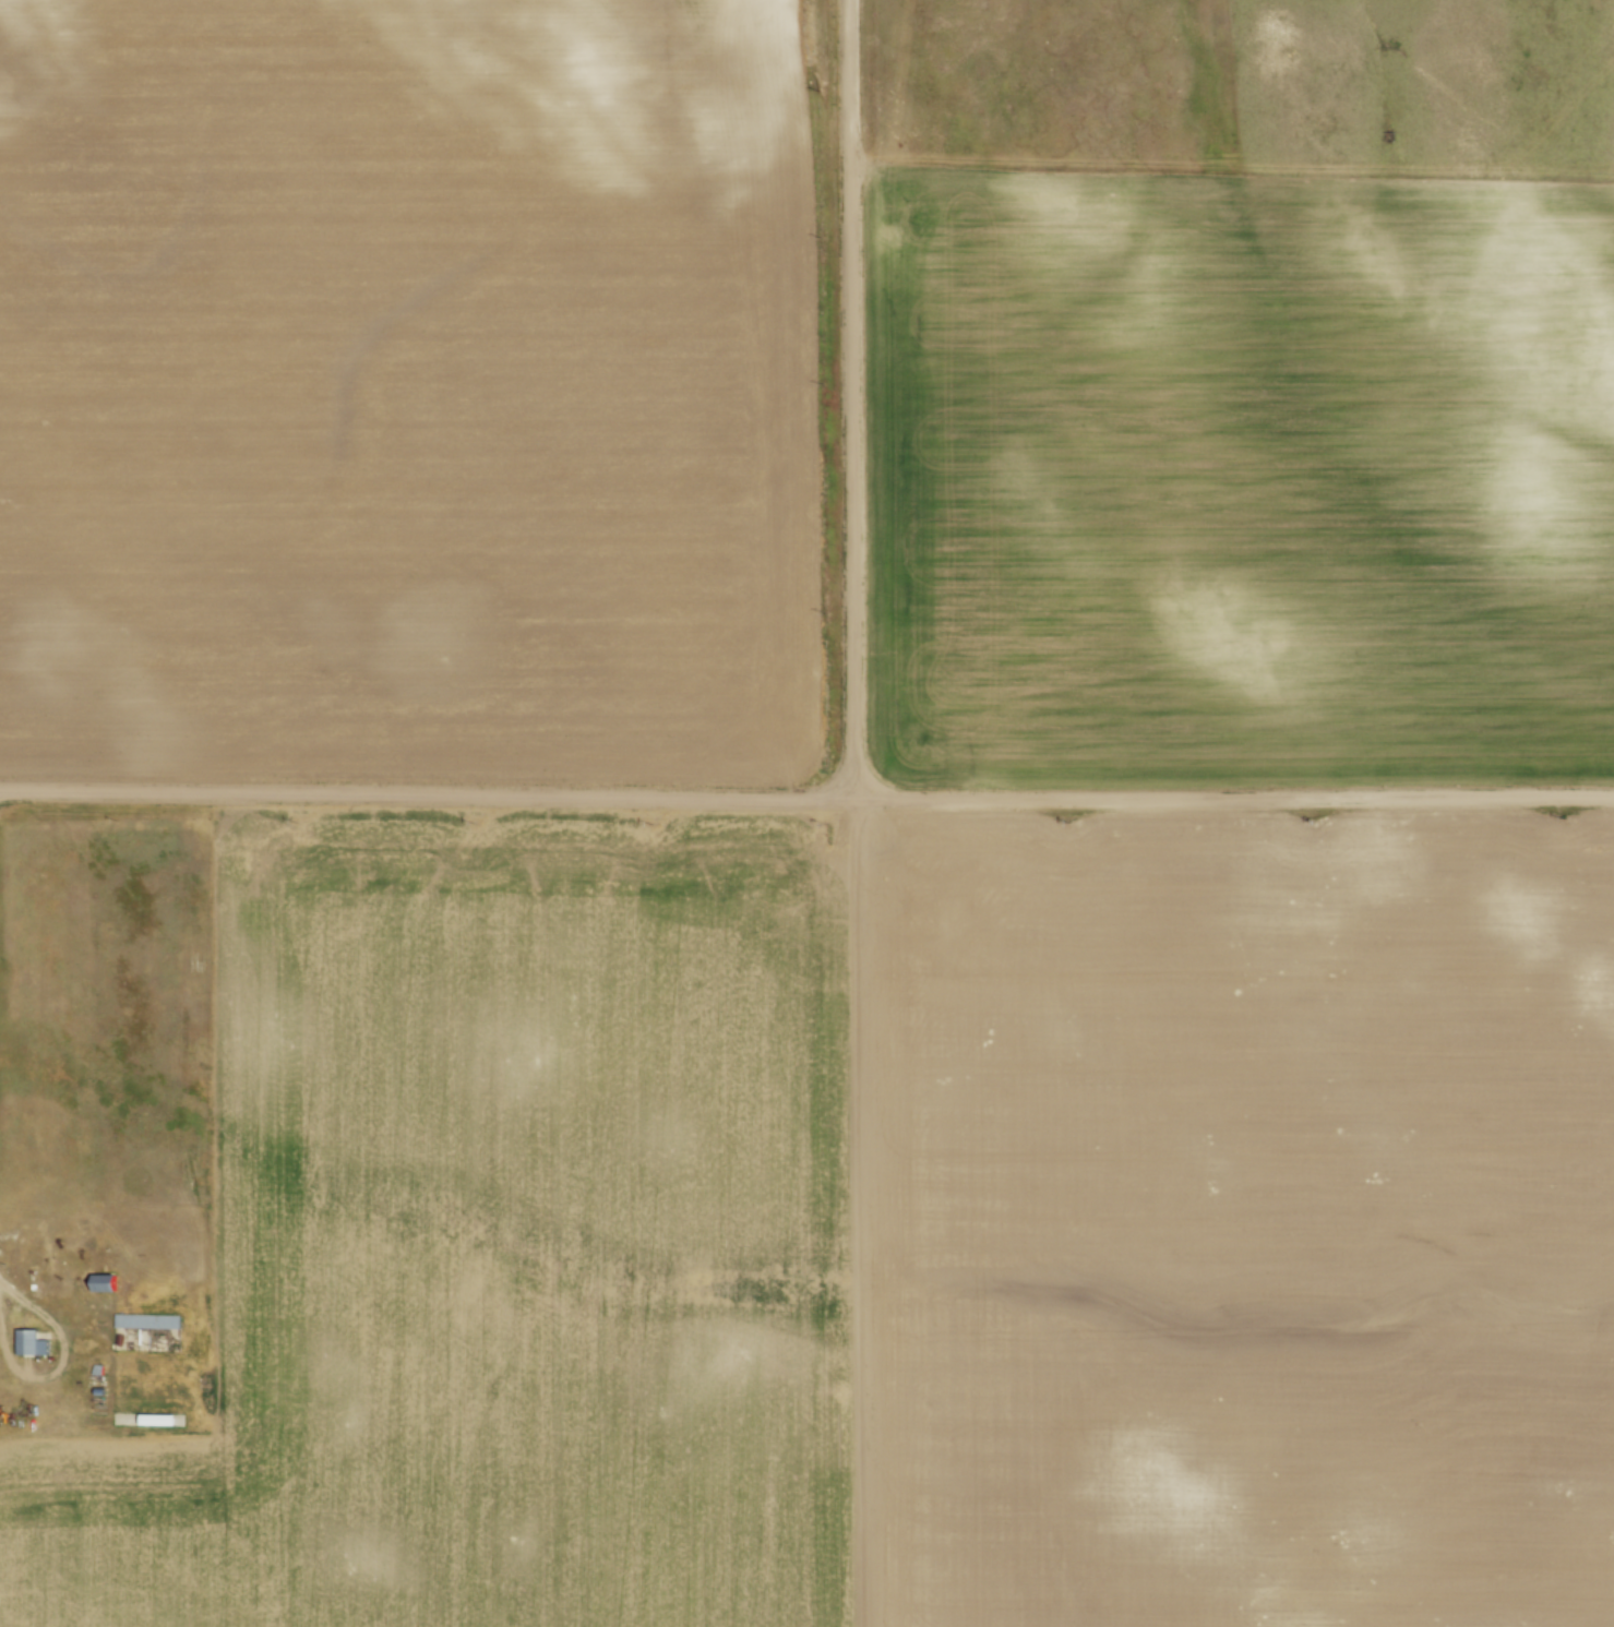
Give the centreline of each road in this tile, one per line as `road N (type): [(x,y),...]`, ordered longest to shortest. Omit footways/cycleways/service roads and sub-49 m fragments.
road 1 (residential): [(0,791),(857,800),(1613,793)]
road 2 (residential): [(857,800),(849,0)]

